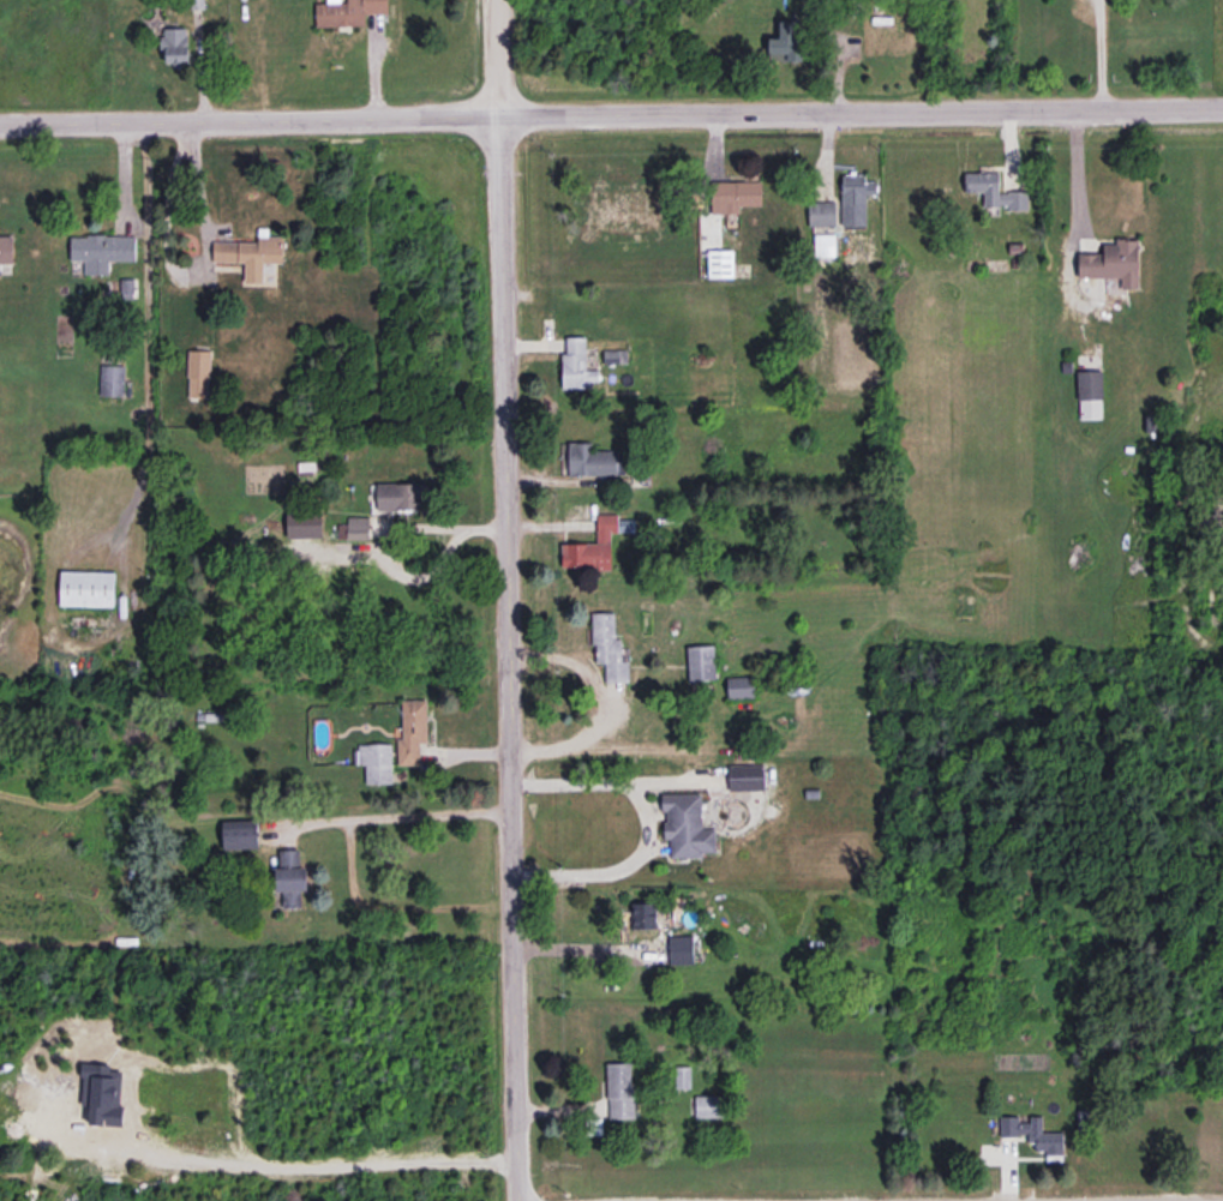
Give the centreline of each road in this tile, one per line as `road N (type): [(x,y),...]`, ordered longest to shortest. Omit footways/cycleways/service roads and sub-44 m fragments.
road 1 (tertiary): [(1222,106),(0,123)]
road 2 (tertiary): [(520,1200),(500,0)]

